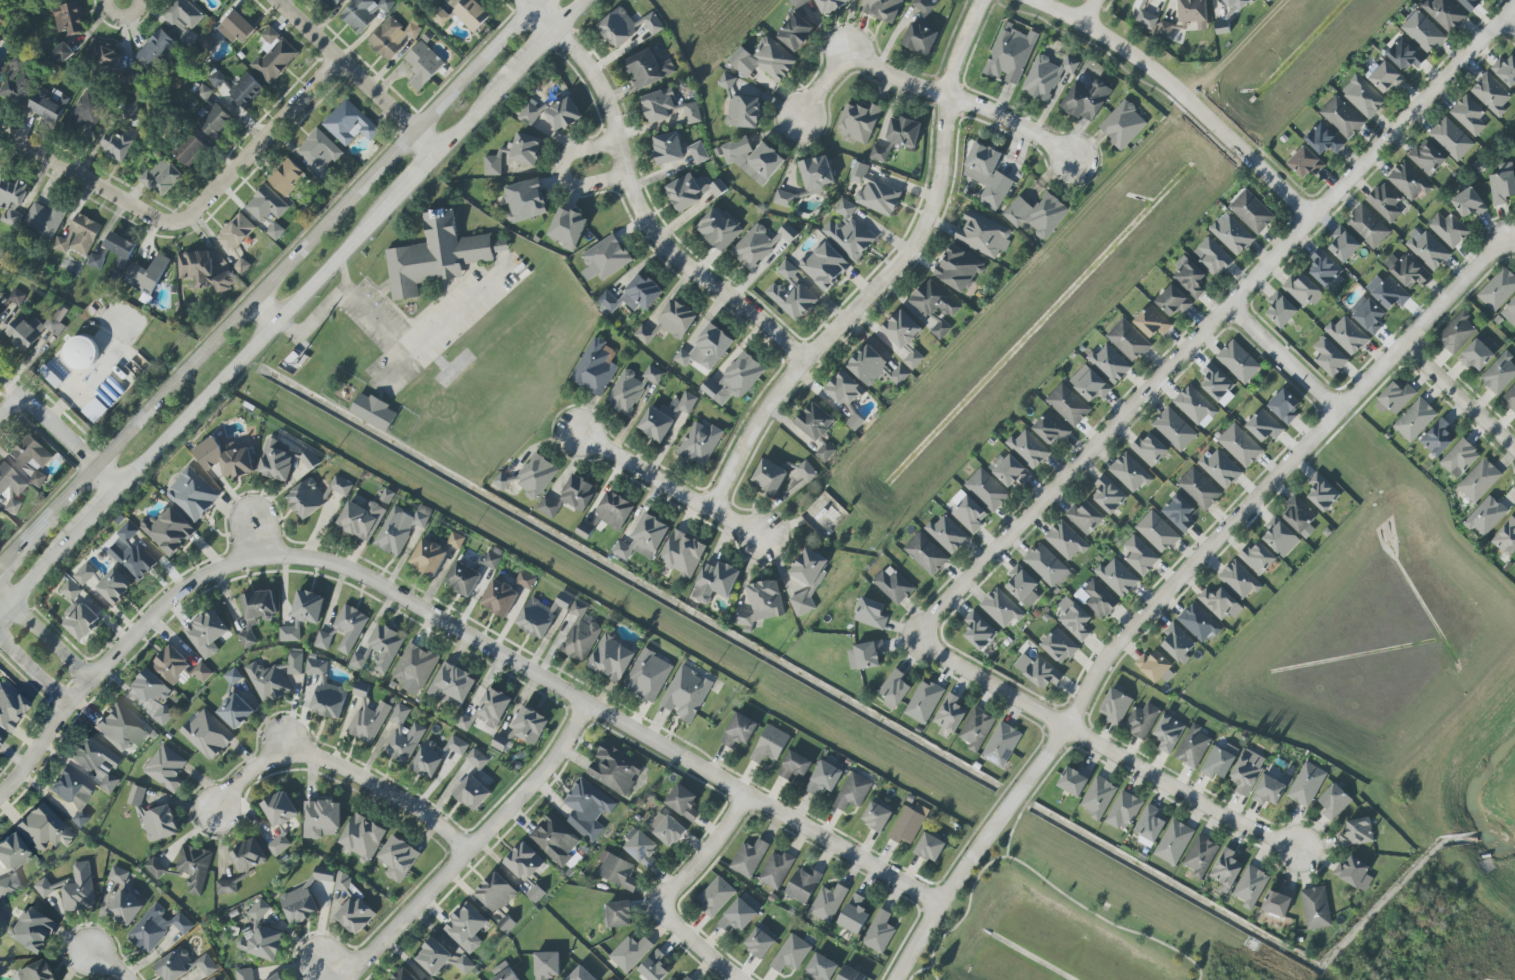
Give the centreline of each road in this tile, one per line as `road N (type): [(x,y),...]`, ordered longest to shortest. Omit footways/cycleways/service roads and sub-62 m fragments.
road 1 (residential): [(1514,8),(929,617),(922,632),(934,652),(1070,728)]
road 2 (residential): [(1510,243),(1107,656),(1070,728),(941,905),(898,979)]
road 3 (residential): [(941,905),(399,596),(312,561),(256,558)]
road 4 (secondary): [(537,10),(45,523)]
road 5 (residential): [(984,0),(953,77),(942,183),(921,238),(761,417),(713,509)]
road 6 (secondary): [(0,610),(392,202)]
road 7 (residential): [(526,0),(602,89),(650,229),(806,362)]
road 8 (residential): [(348,979),(531,789),(587,705)]
road 9 (residential): [(256,558),(198,580),(162,610),(69,704),(0,802)]
road 10 (residential): [(1029,0),(1143,65),(1312,219)]
road 11 (residential): [(802,119),(842,65),(865,60),(907,87),(1010,120),(1075,163)]
road 12 (residential): [(219,807),(259,770),(315,757),(432,820),(468,855)]
road 13 (residential): [(1070,728),(1300,851)]
road 14 (residential): [(749,797),(665,907),(739,979)]
road 15 (residential): [(176,224),(196,215),(341,61)]
road 16 (residential): [(275,0),(440,152)]
road 17 (residential): [(582,437),(764,538)]
road 18 (residential): [(0,132),(156,221),(176,224)]
road 19 (residential): [(0,376),(119,487)]
road 20 (residential): [(1227,307),(1340,413)]
road 21 (residential): [(1405,345),(1514,452)]
road 22 (residential): [(619,145),(574,156),(565,175),(580,187),(627,178)]
road 23 (residential): [(90,681),(0,591)]

